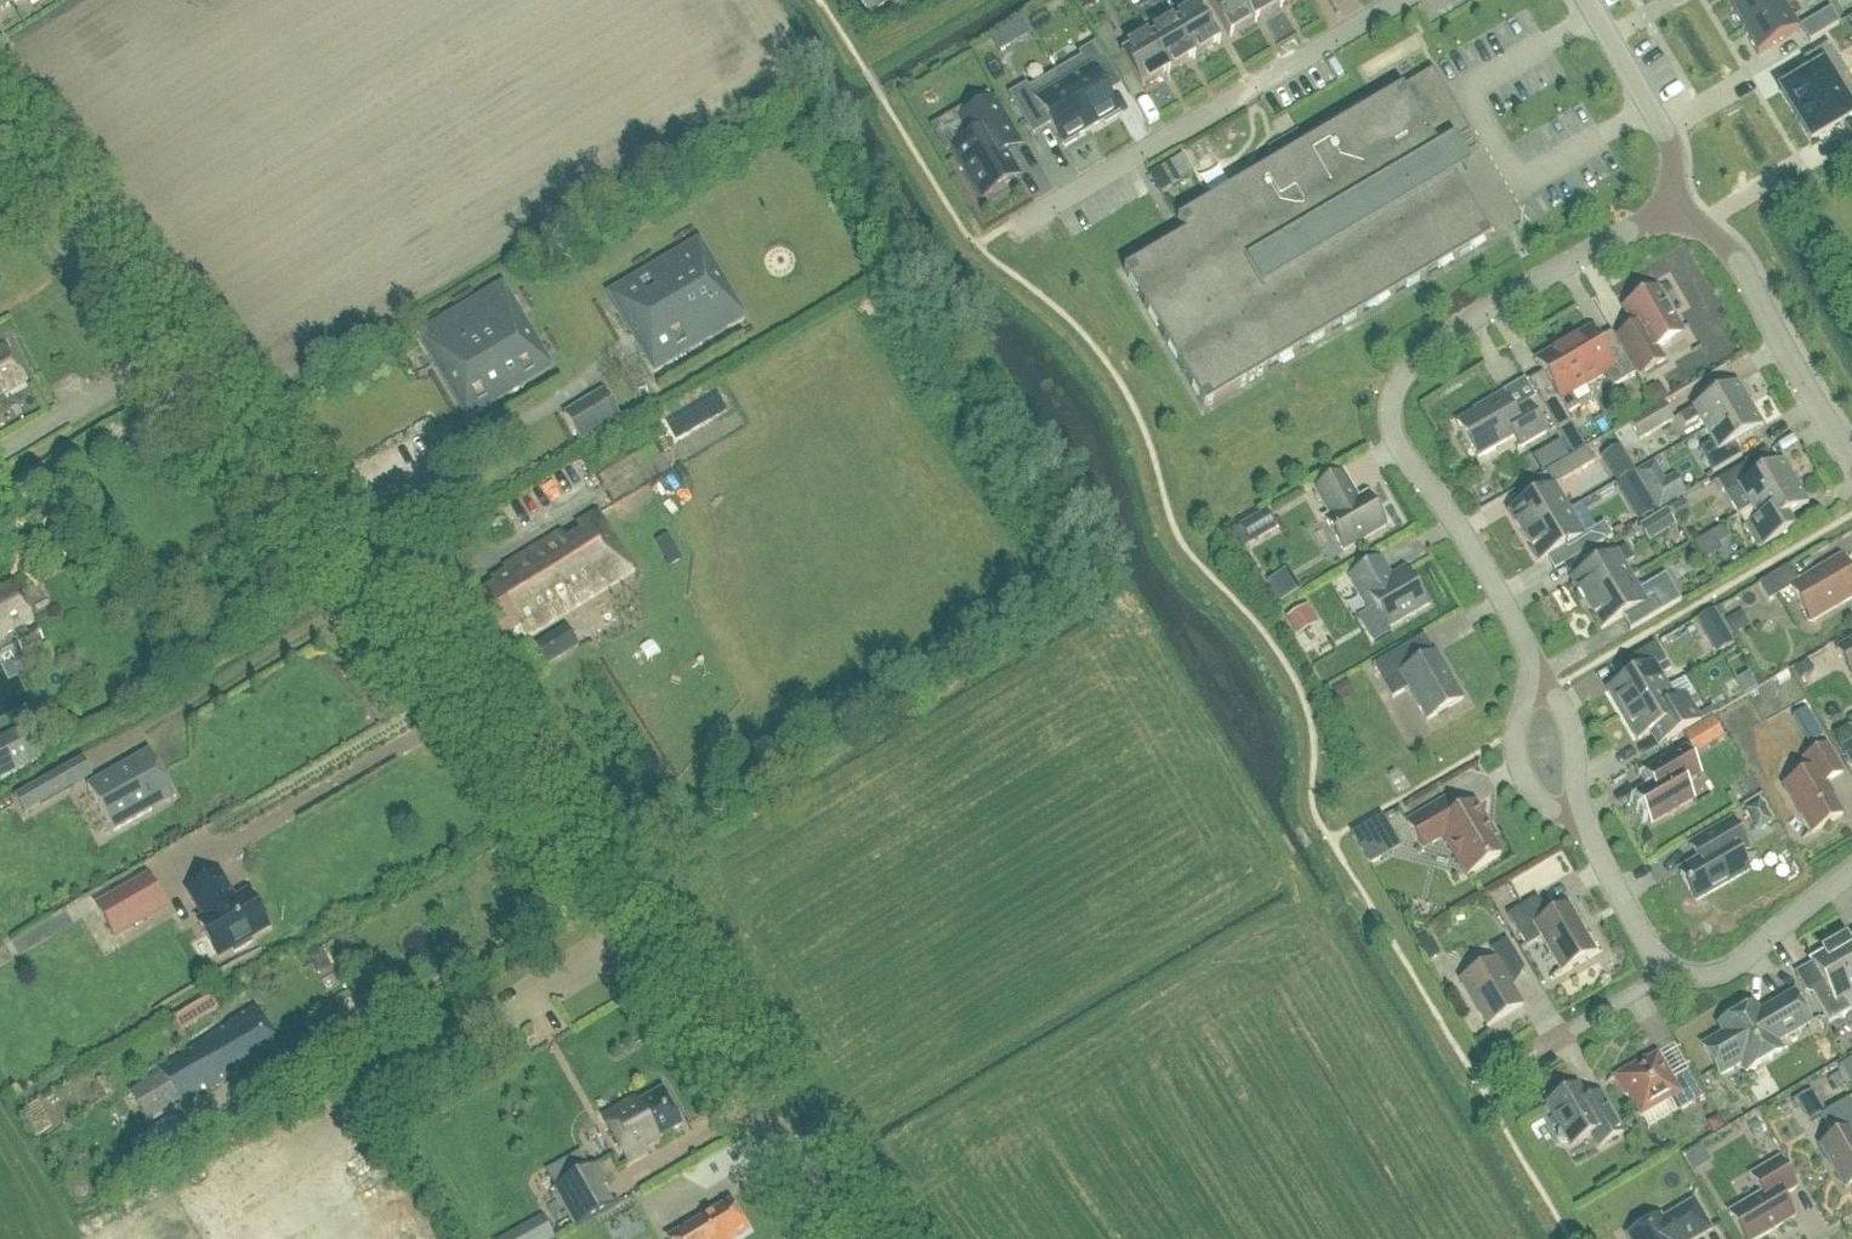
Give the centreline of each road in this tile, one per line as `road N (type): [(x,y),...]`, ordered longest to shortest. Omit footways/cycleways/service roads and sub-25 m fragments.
road 1 (tertiary): [(855,1238),(463,711),(0,155)]
road 2 (residential): [(1532,672),(1398,447),(1396,392),(1418,360),(1476,319),(1630,229),(1672,219)]
road 3 (residential): [(1407,0),(1025,221)]
road 4 (residential): [(1851,461),(1735,258),(1699,228),(1672,219)]
road 5 (track): [(114,751),(370,605)]
road 6 (track): [(599,895),(358,1037)]
road 7 (residential): [(1672,219),(1672,148),(1582,0)]
road 8 (track): [(194,394),(0,505)]
road 9 (residential): [(1664,973),(1719,974),(1851,874)]
road 10 (residential): [(1532,672),(1512,755),(1529,799),(1579,811)]
road 11 (residential): [(1664,973),(1614,895),(1579,811)]
road 12 (residential): [(1579,811),(1551,706),(1532,672)]
road 13 (residential): [(1542,1049),(1664,973)]

